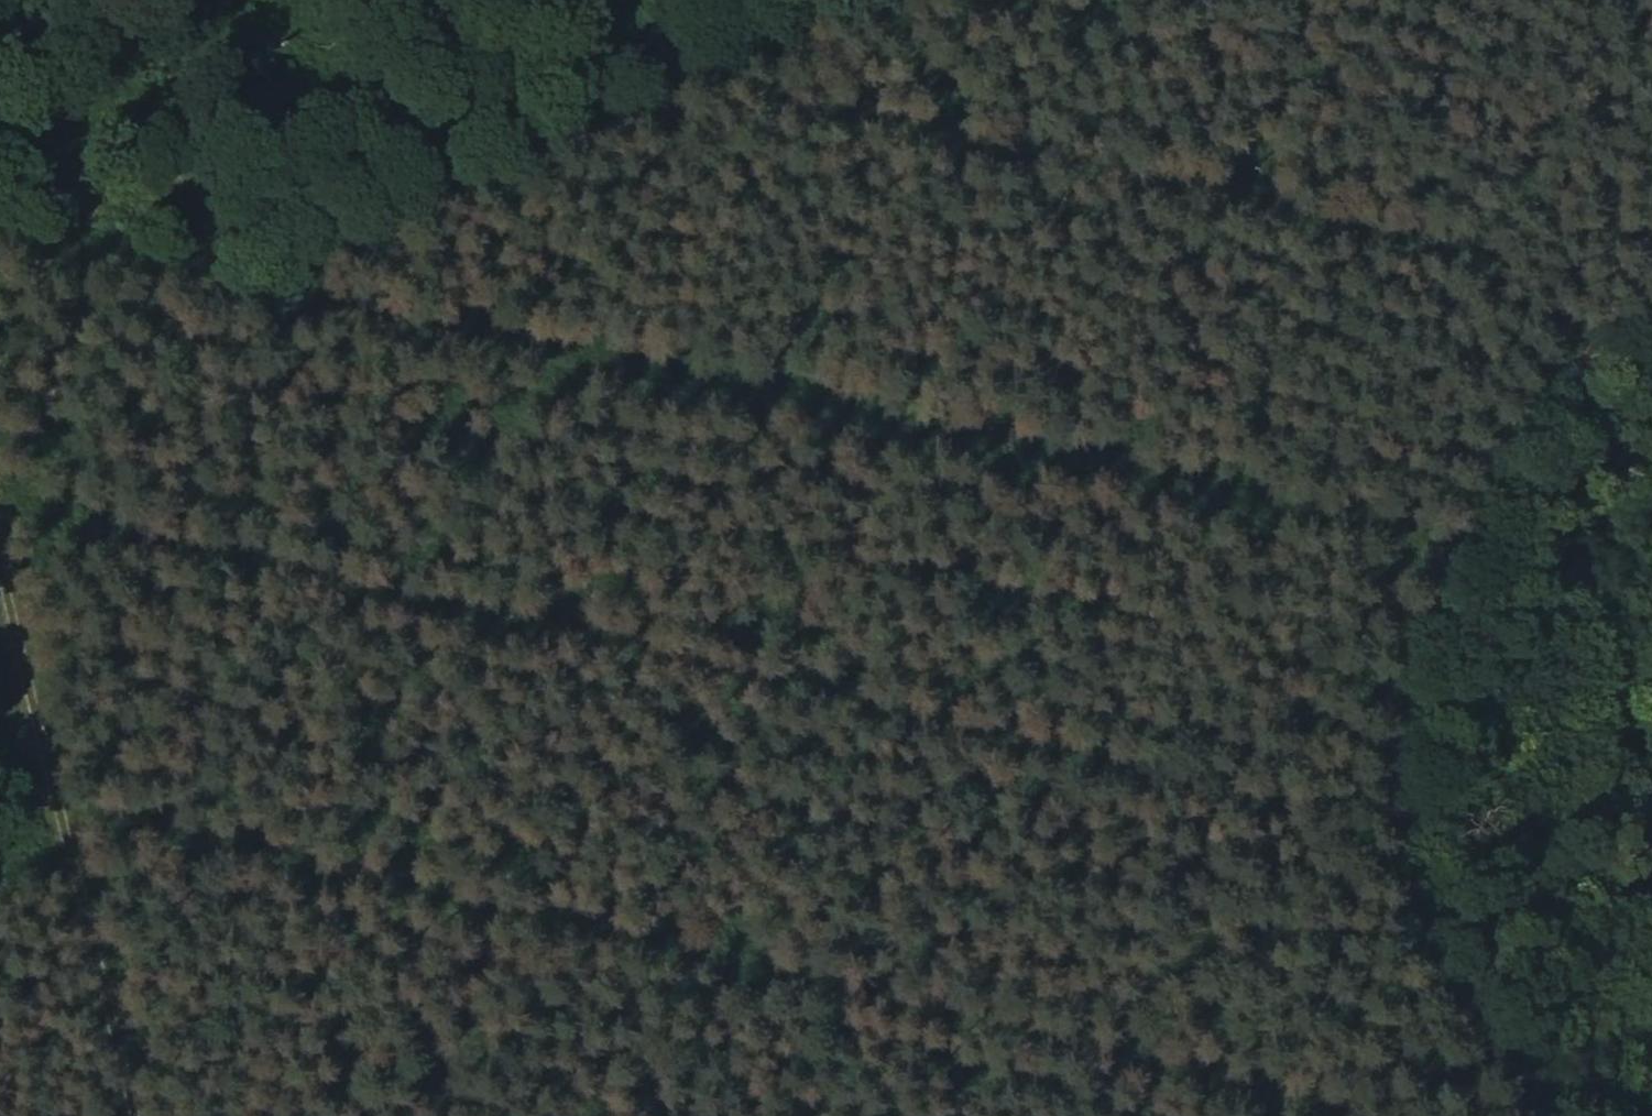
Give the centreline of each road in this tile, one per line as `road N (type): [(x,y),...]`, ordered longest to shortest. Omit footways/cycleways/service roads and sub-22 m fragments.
road 1 (track): [(1651,285),(1601,324),(1526,407),(1419,583),(1384,707),(1390,836),(1427,989),(1507,1065),(1525,1115)]
road 2 (track): [(0,554),(136,1115)]

